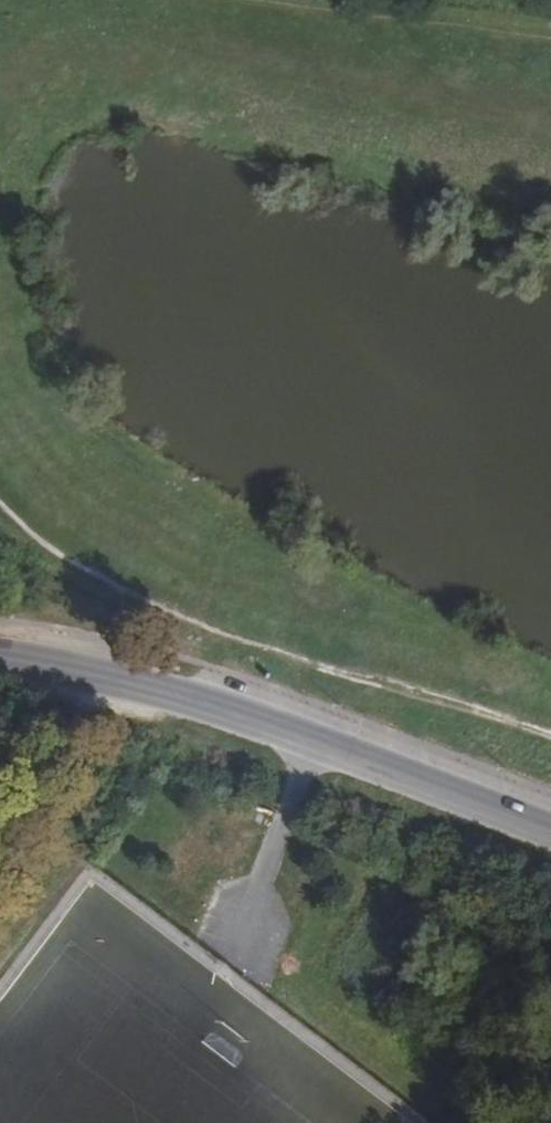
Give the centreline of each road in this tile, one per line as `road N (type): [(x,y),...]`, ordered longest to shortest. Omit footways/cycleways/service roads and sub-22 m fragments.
road 1 (tertiary): [(550,830),(165,690),(0,654)]

